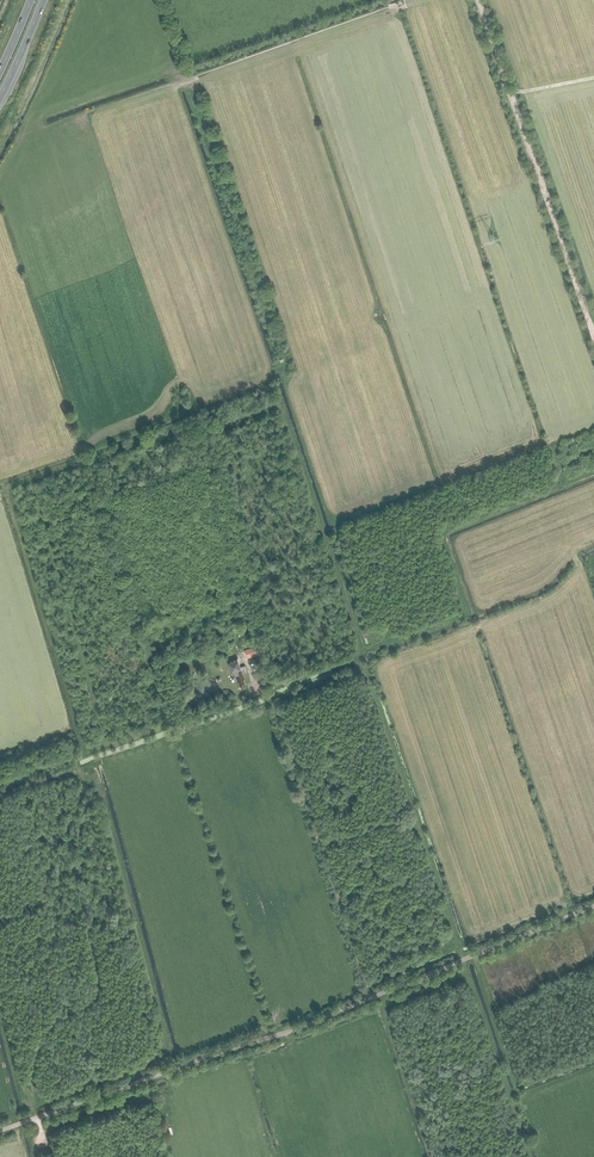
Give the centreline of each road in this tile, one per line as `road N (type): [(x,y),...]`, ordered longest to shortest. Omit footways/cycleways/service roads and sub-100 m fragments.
road 1 (unclassified): [(0,1131),(287,1032),(593,905)]
road 2 (track): [(476,0),(593,337)]
road 3 (track): [(372,998),(271,698),(253,683)]

